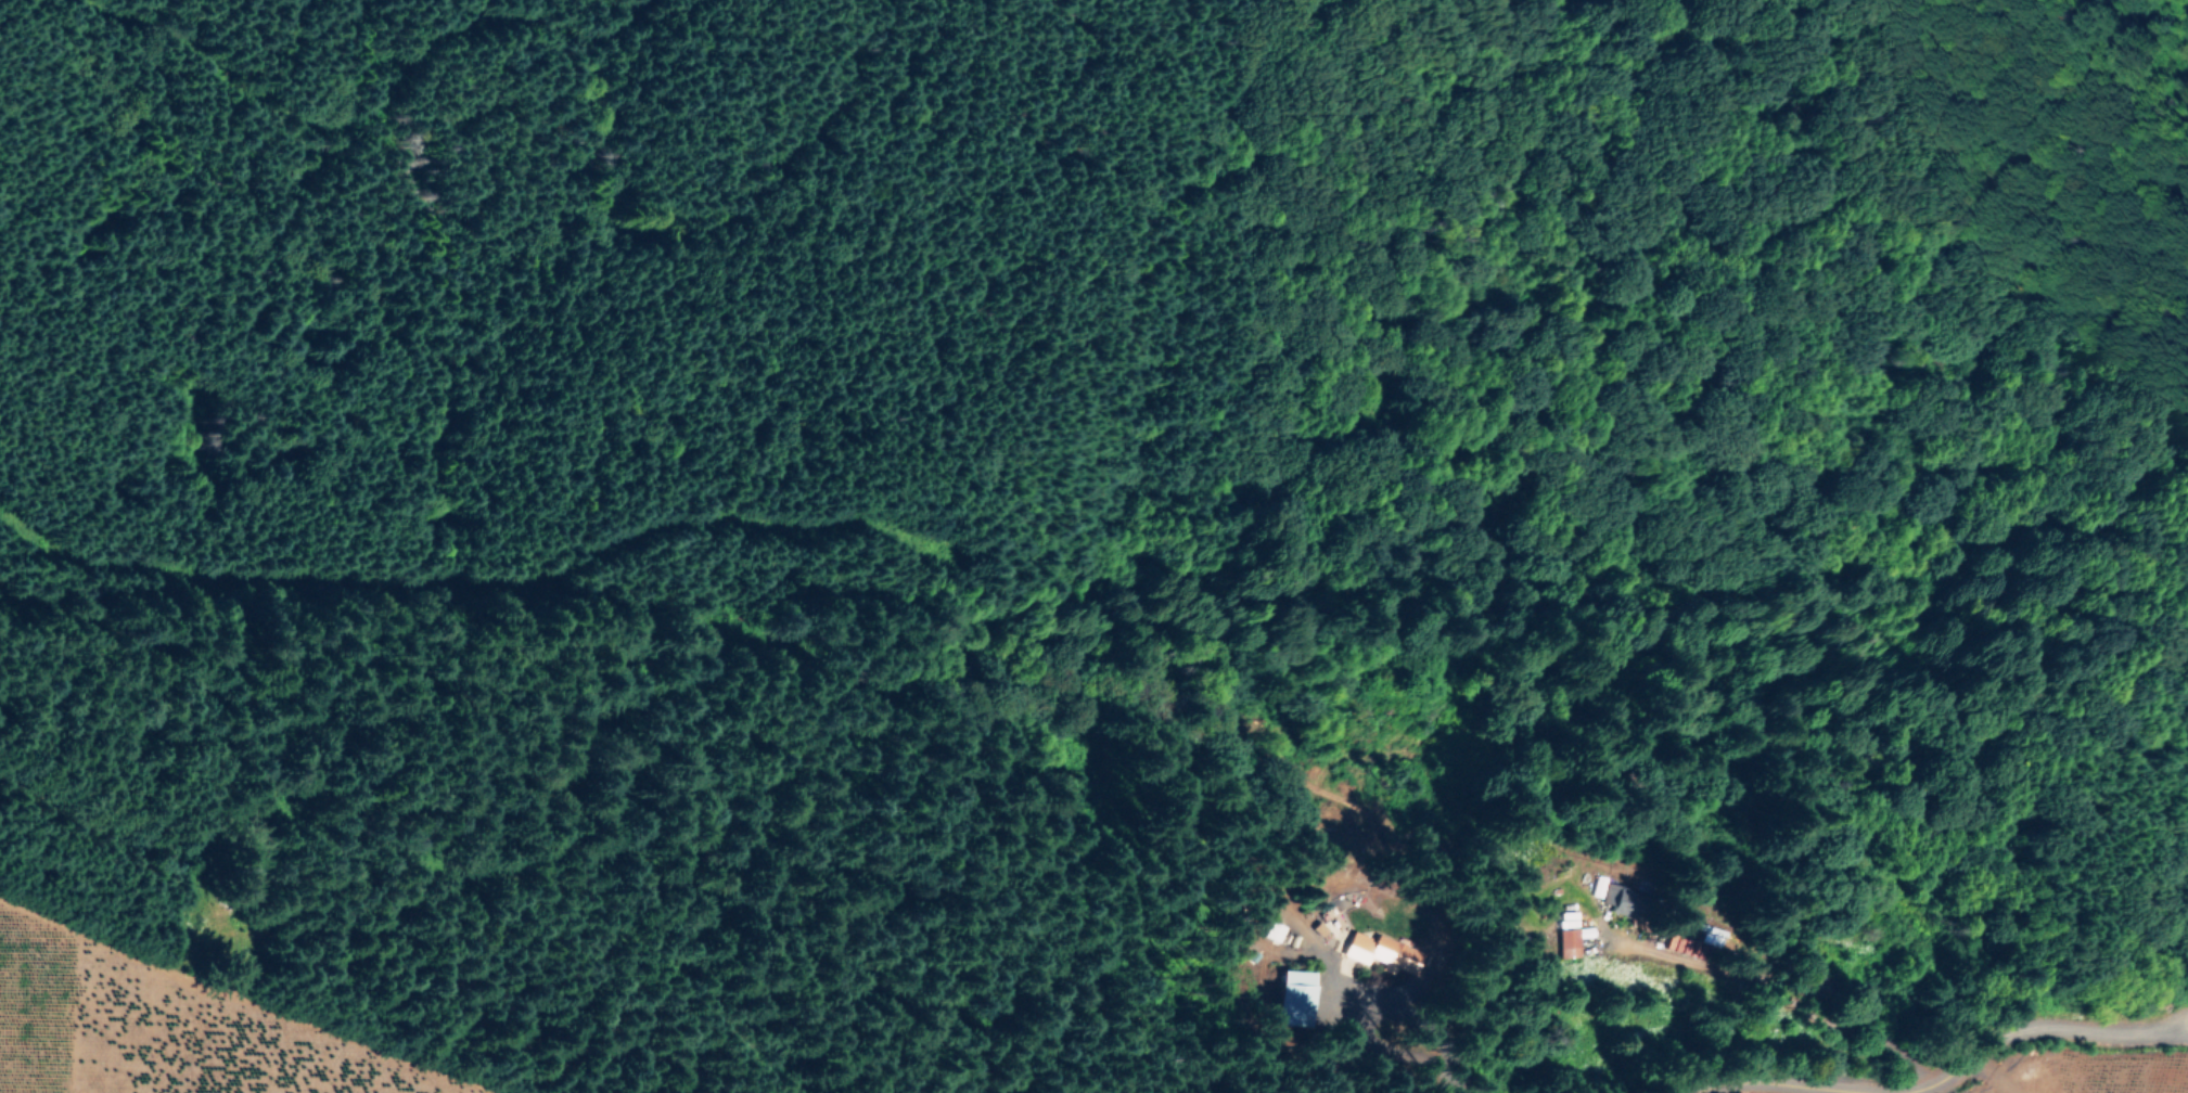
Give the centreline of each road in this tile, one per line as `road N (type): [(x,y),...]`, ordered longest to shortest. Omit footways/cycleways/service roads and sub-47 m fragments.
road 1 (track): [(0,509),(52,554),(88,568),(465,589),(555,581),(677,530),(870,527),(942,549),(989,588)]
road 2 (track): [(654,0),(611,40),(583,42),(514,24),(439,46),(373,111),(350,127),(318,133),(295,127),(204,56),(81,0)]
road 3 (track): [(196,983),(187,942),(191,873),(220,836),(260,812),(268,792),(264,767),(243,746),(158,704),(0,601)]
road 4 (track): [(496,1092),(196,983),(0,898)]
road 5 (tertiary): [(2187,1034),(2017,1037),(1933,1092)]
road 6 (track): [(196,864),(190,850),(113,839),(0,783)]
road 7 (tertiary): [(1852,1092),(1751,1085),(1710,1092)]

